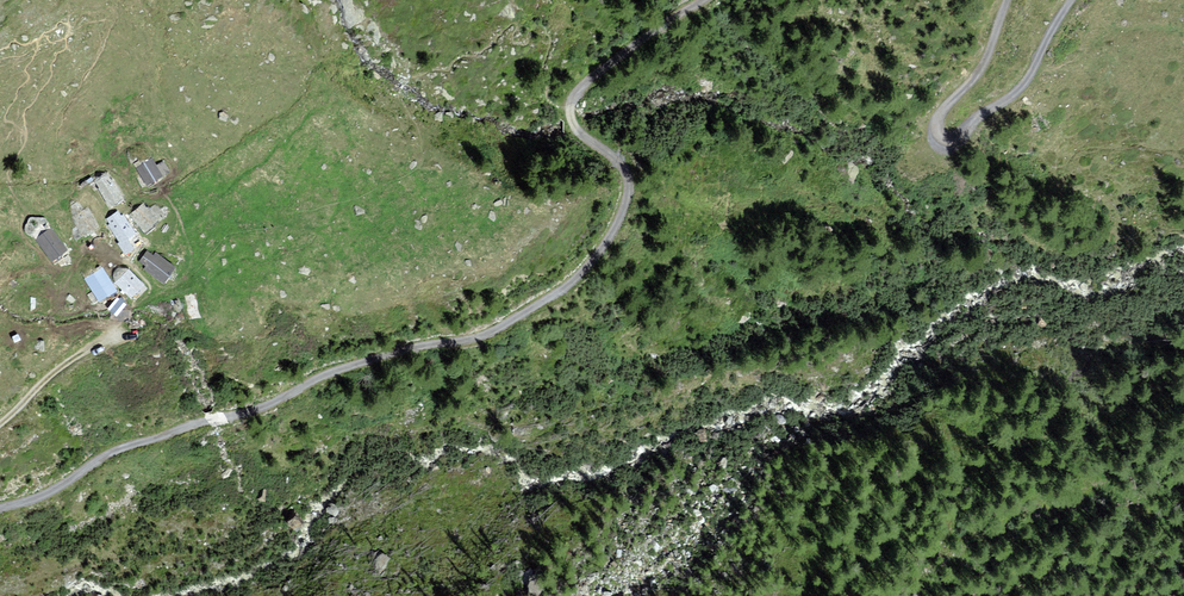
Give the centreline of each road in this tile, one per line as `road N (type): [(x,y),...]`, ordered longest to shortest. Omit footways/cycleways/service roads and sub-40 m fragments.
road 1 (track): [(572,103),(574,130),(632,168),(634,202),(603,257),(548,303),(480,340),(326,376),(278,403),(122,449),(55,492),(0,509)]
road 2 (track): [(1073,0),(1026,90),(992,110),(969,137),(946,140),(941,124),(987,68),(1010,0)]
road 3 (track): [(0,428),(129,311)]
road 4 (track): [(703,0),(572,103)]

